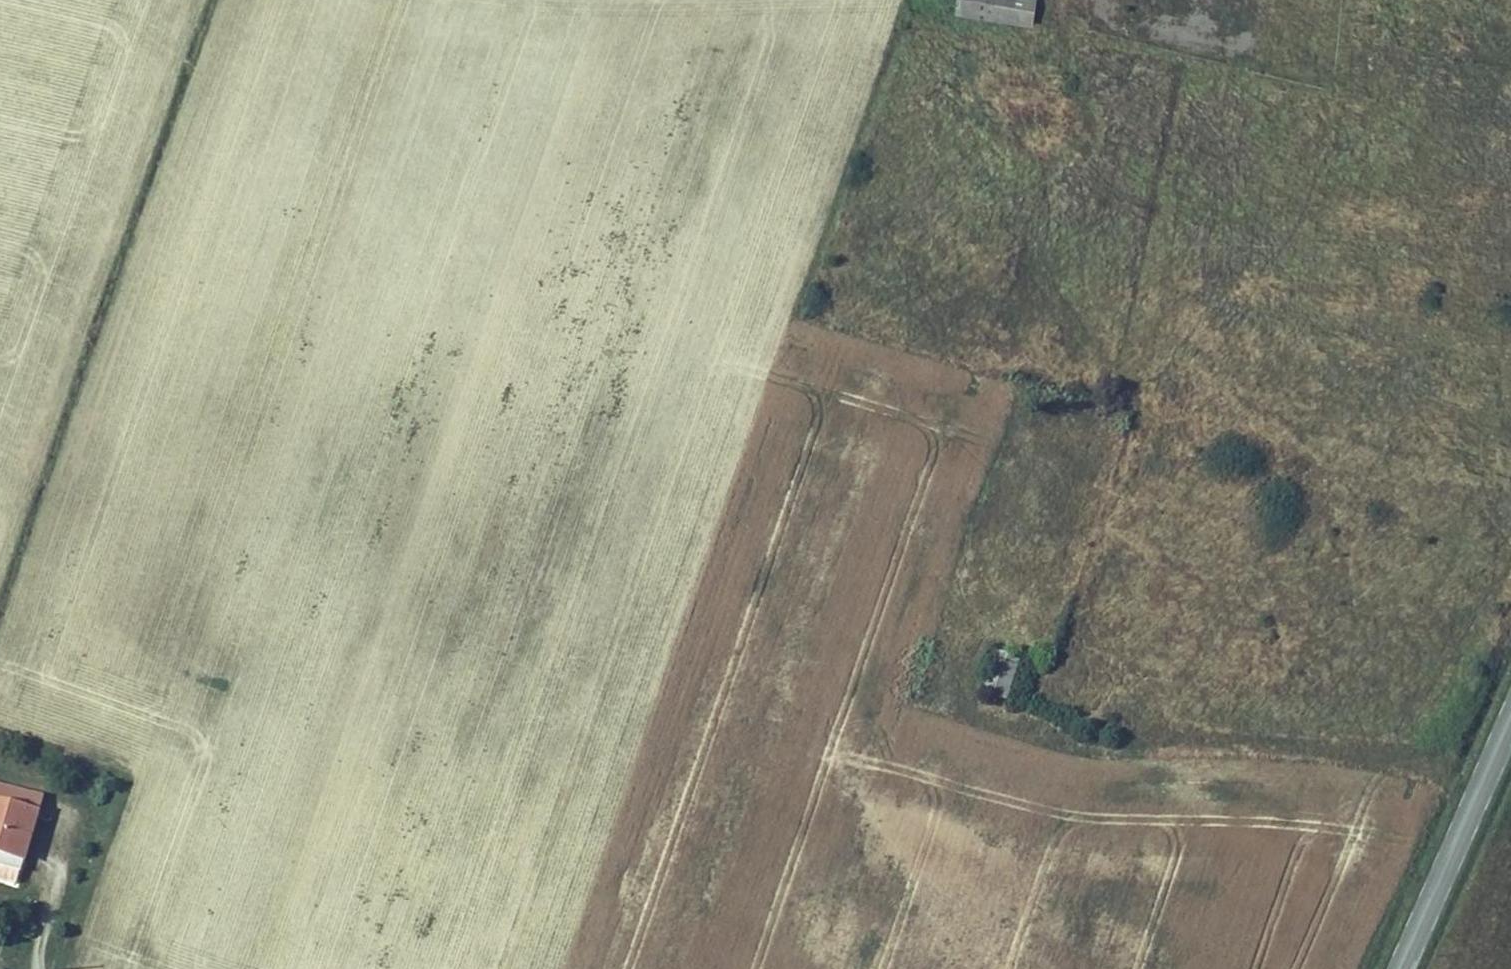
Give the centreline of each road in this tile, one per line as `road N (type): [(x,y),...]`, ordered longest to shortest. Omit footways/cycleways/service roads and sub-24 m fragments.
road 1 (secondary): [(1510,718),(1399,968)]

